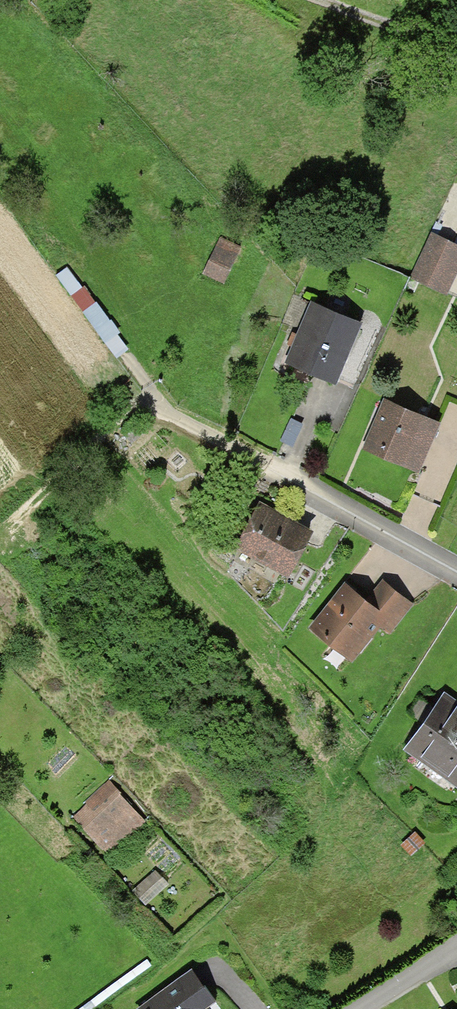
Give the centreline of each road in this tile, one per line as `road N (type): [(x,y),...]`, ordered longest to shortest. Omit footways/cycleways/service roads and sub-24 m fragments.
road 1 (residential): [(456,569),(170,404)]
road 2 (track): [(456,48),(323,0)]

